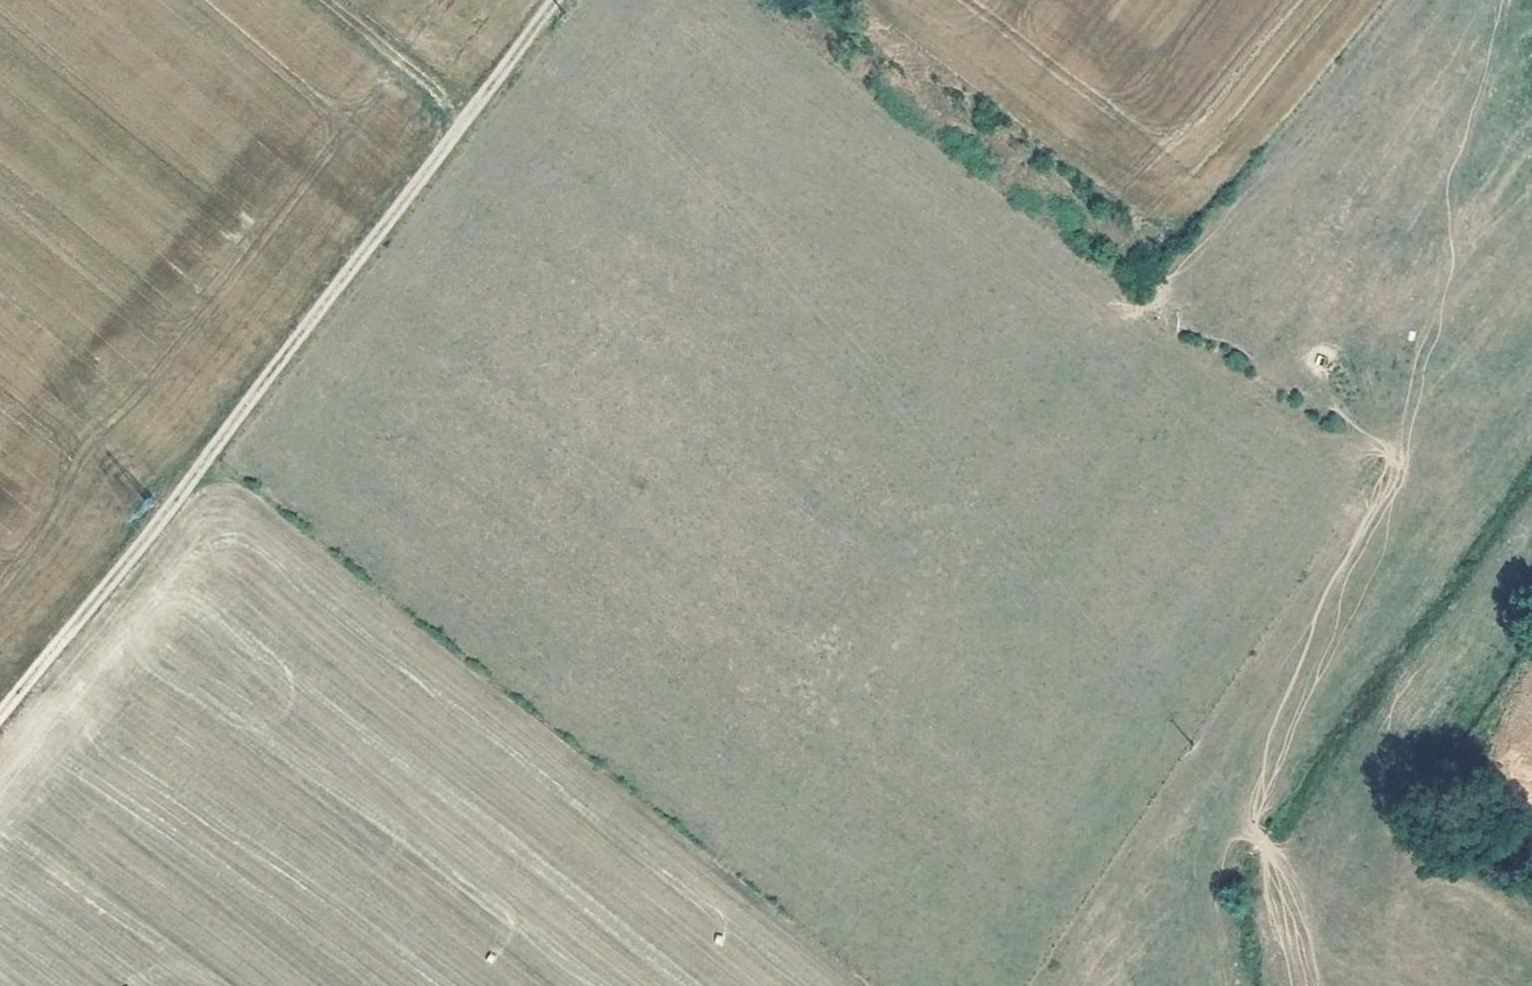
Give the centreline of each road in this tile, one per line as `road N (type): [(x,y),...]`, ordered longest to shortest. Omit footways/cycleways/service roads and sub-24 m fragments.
road 1 (track): [(560,0),(0,720)]

